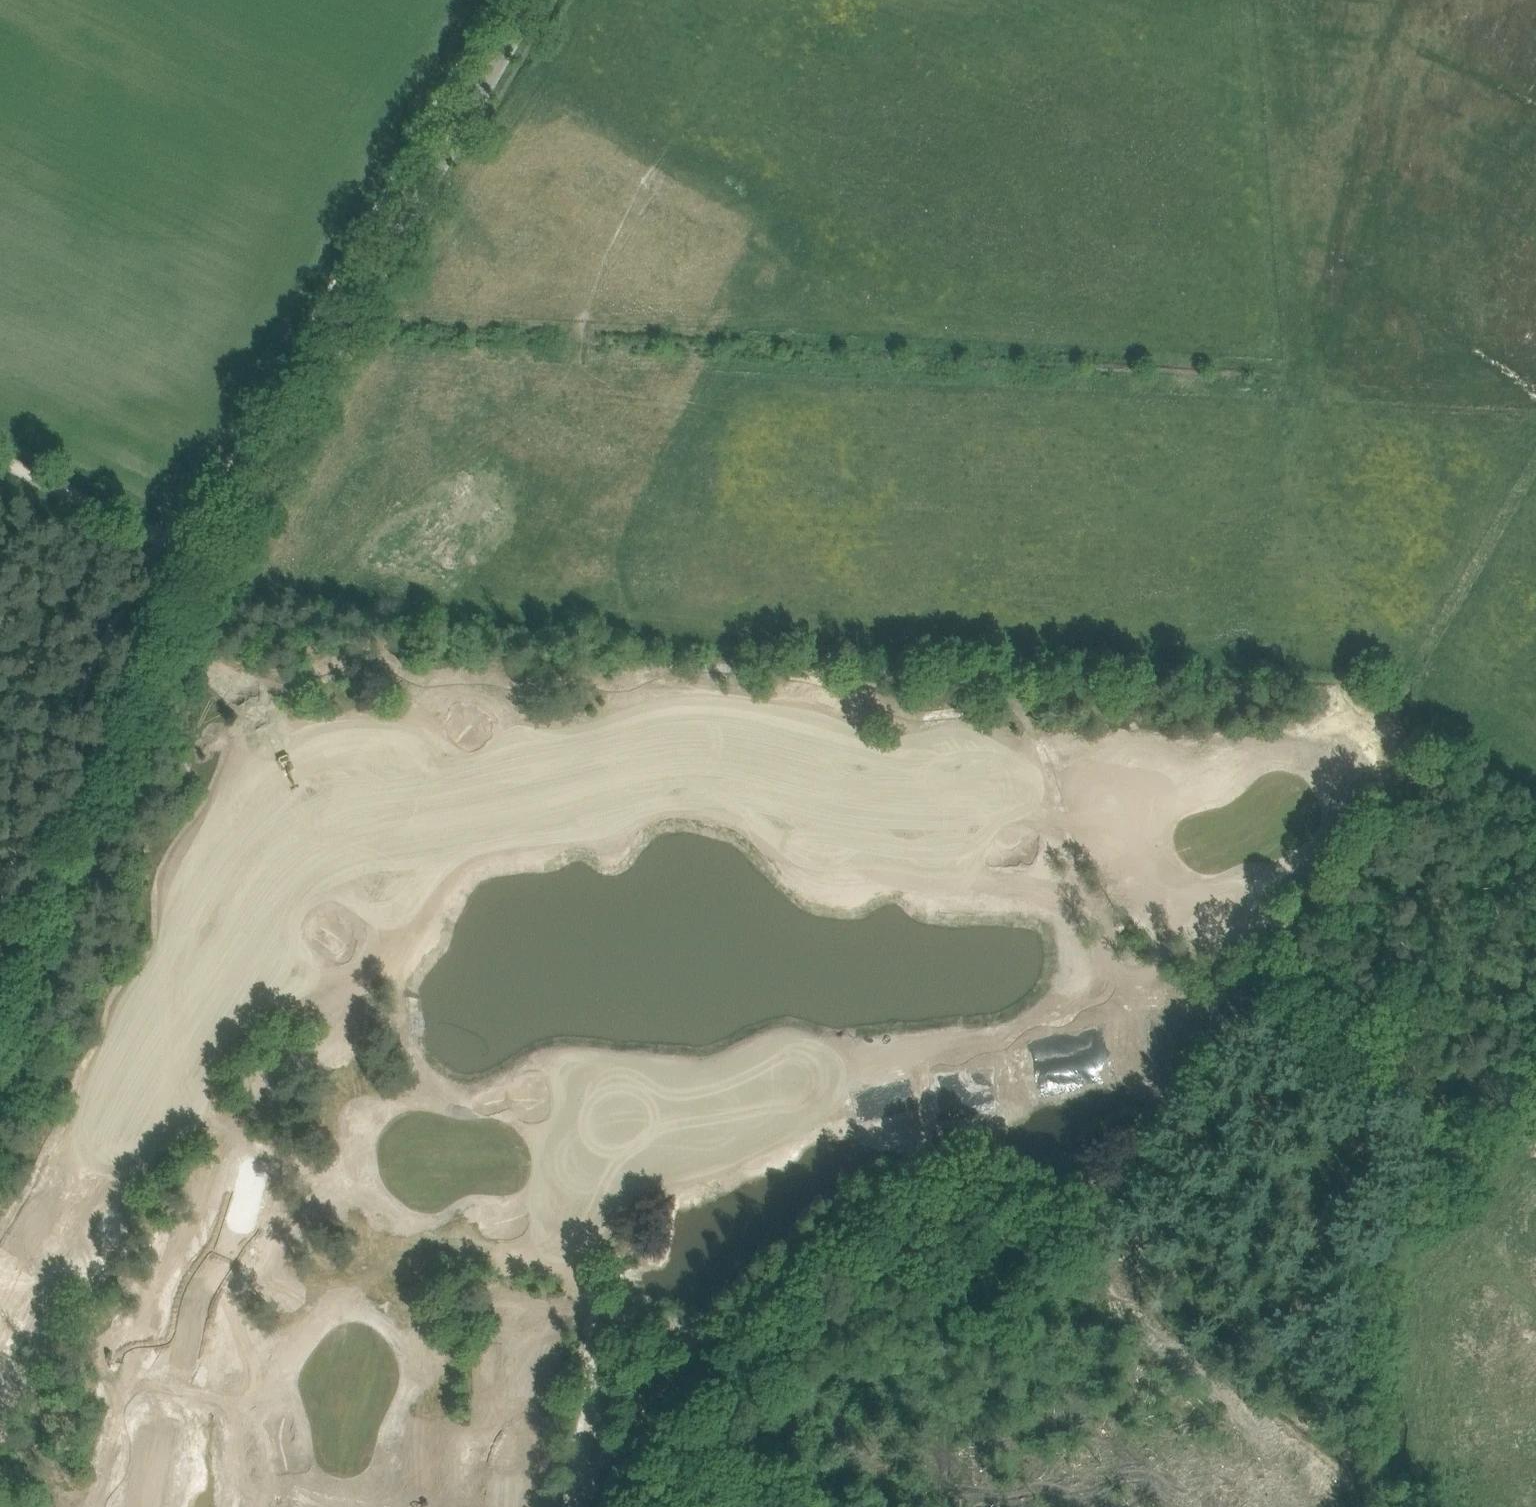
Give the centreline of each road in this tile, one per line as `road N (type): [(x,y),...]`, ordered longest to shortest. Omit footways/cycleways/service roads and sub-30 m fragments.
road 1 (unclassified): [(0,1043),(214,562),(536,0)]
road 2 (track): [(179,547),(0,463)]

